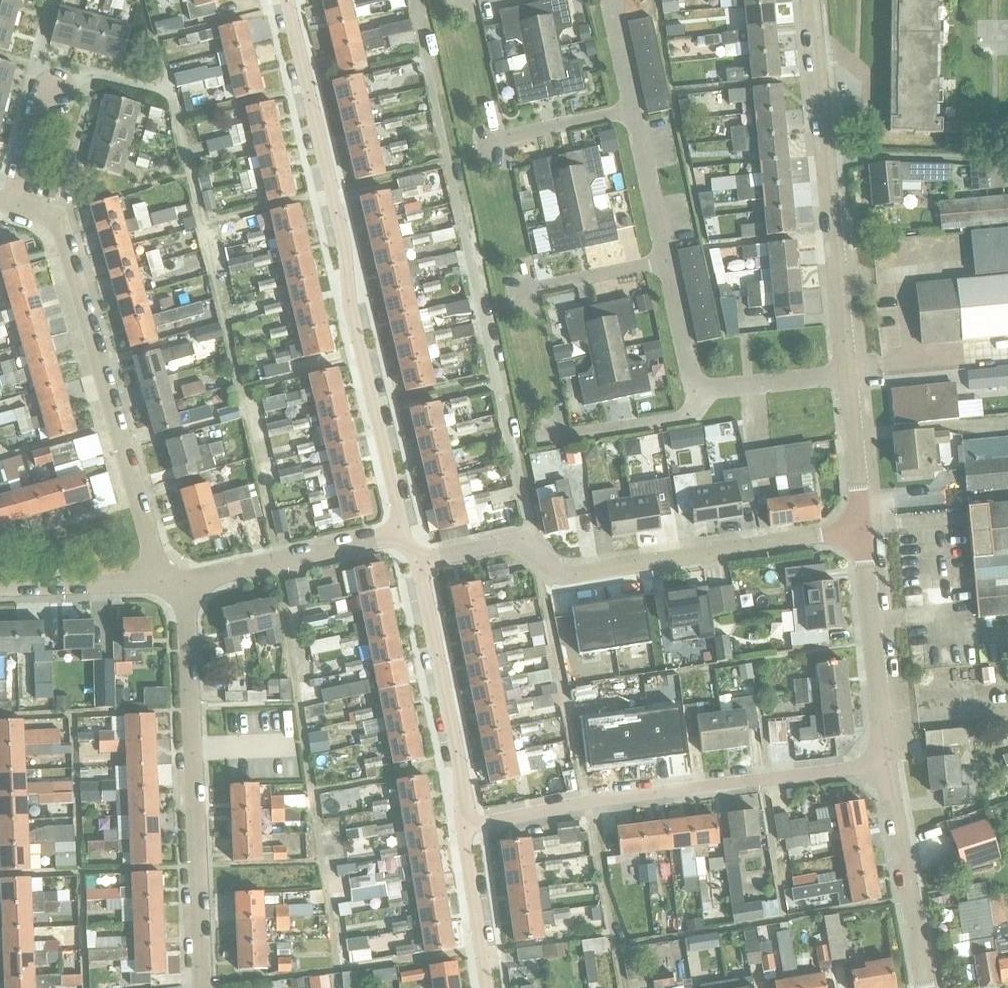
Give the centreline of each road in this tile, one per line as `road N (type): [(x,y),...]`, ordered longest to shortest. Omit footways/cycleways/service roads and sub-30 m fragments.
road 1 (residential): [(401,533),(345,249),(284,0)]
road 2 (residential): [(418,562),(515,542),(569,573),(861,528)]
road 3 (residential): [(155,584),(154,554),(47,211),(11,200)]
road 4 (residential): [(880,755),(464,818)]
road 5 (residential): [(206,987),(184,583)]
road 6 (residential): [(846,373),(811,0)]
road 7 (residential): [(464,818),(418,562)]
road 8 (residential): [(922,987),(880,755)]
road 9 (residential): [(880,755),(861,528)]
road 10 (residential): [(184,583),(401,533)]
road 11 (residential): [(544,439),(696,409),(691,386)]
road 12 (residential): [(486,987),(464,818)]
road 13 (residential): [(861,528),(846,373)]
road 14 (residential): [(691,386),(846,373)]
road 15 (residential): [(0,588),(155,584)]
road 16 (residential): [(662,253),(631,104)]
road 17 (residential): [(631,104),(482,134)]
road 18 (residential): [(662,253),(514,284)]
road 19 (residential): [(691,386),(662,253)]

